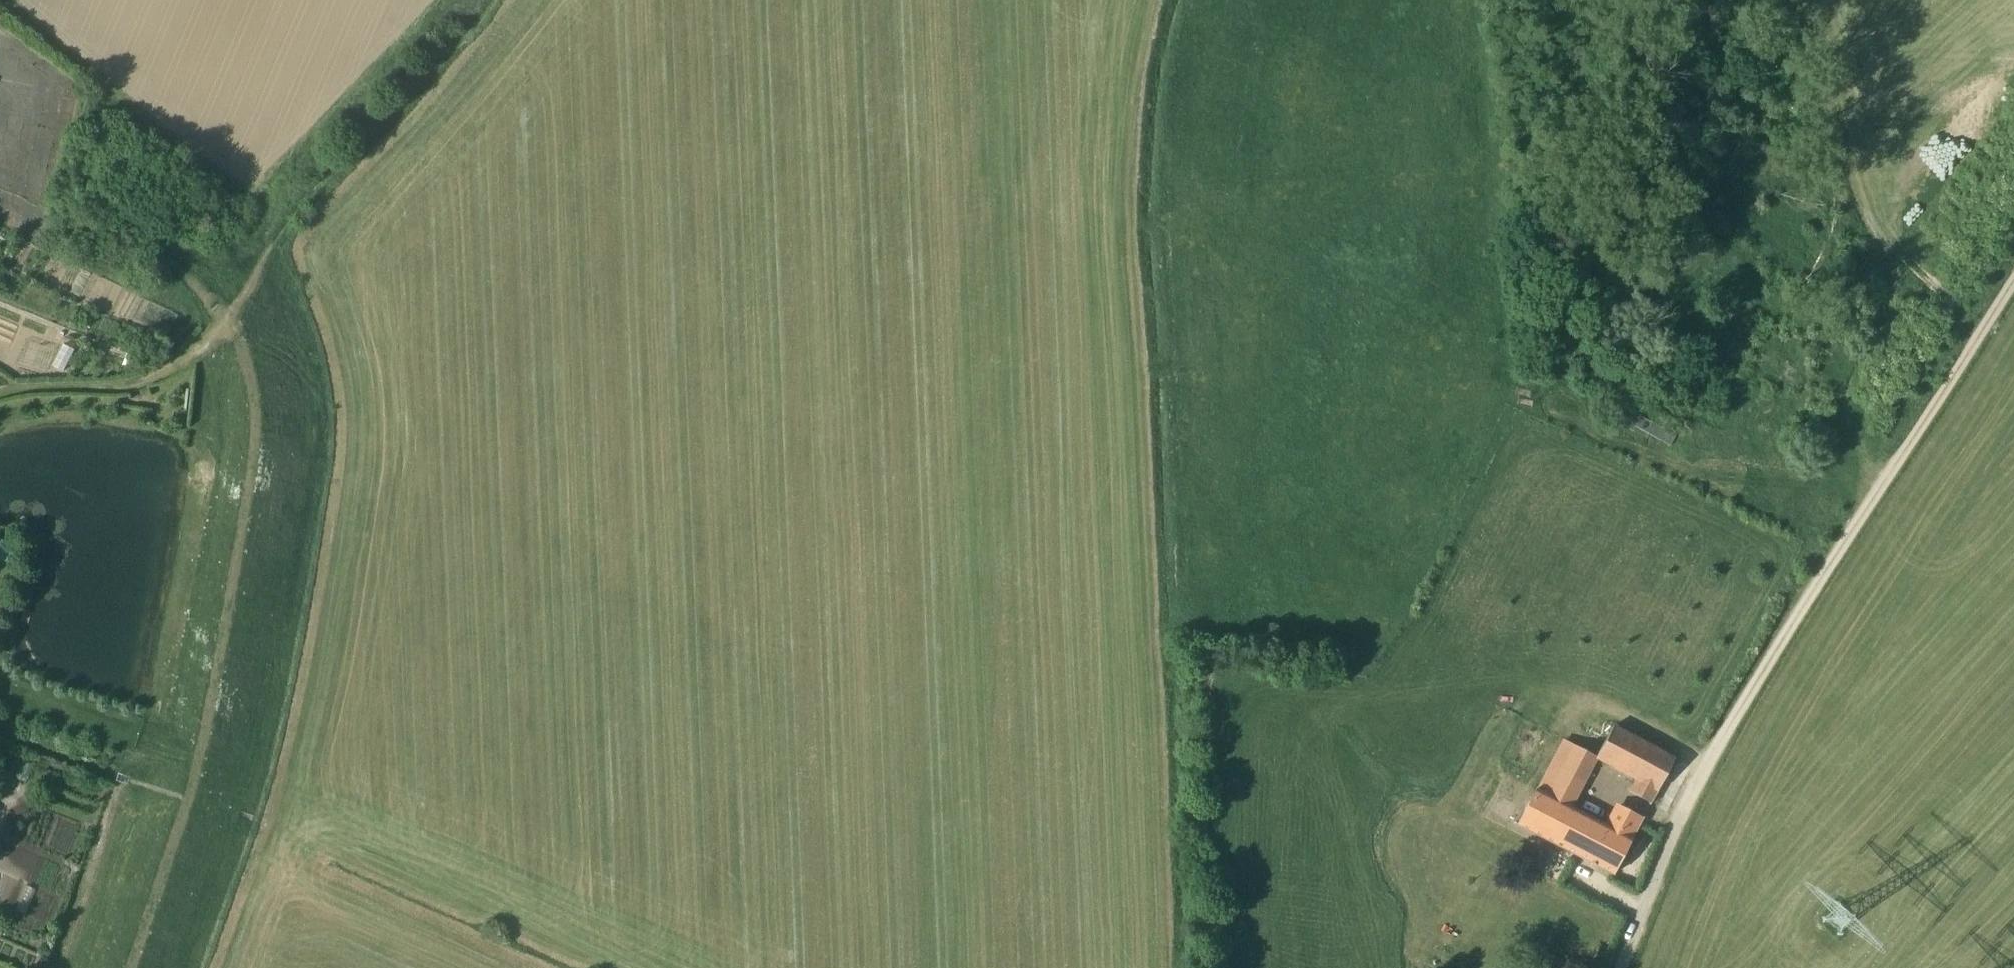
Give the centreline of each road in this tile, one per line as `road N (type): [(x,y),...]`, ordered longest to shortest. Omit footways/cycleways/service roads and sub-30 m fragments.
road 1 (residential): [(1617,967),(1664,846),(1850,535)]
road 2 (track): [(2013,276),(1850,535)]

